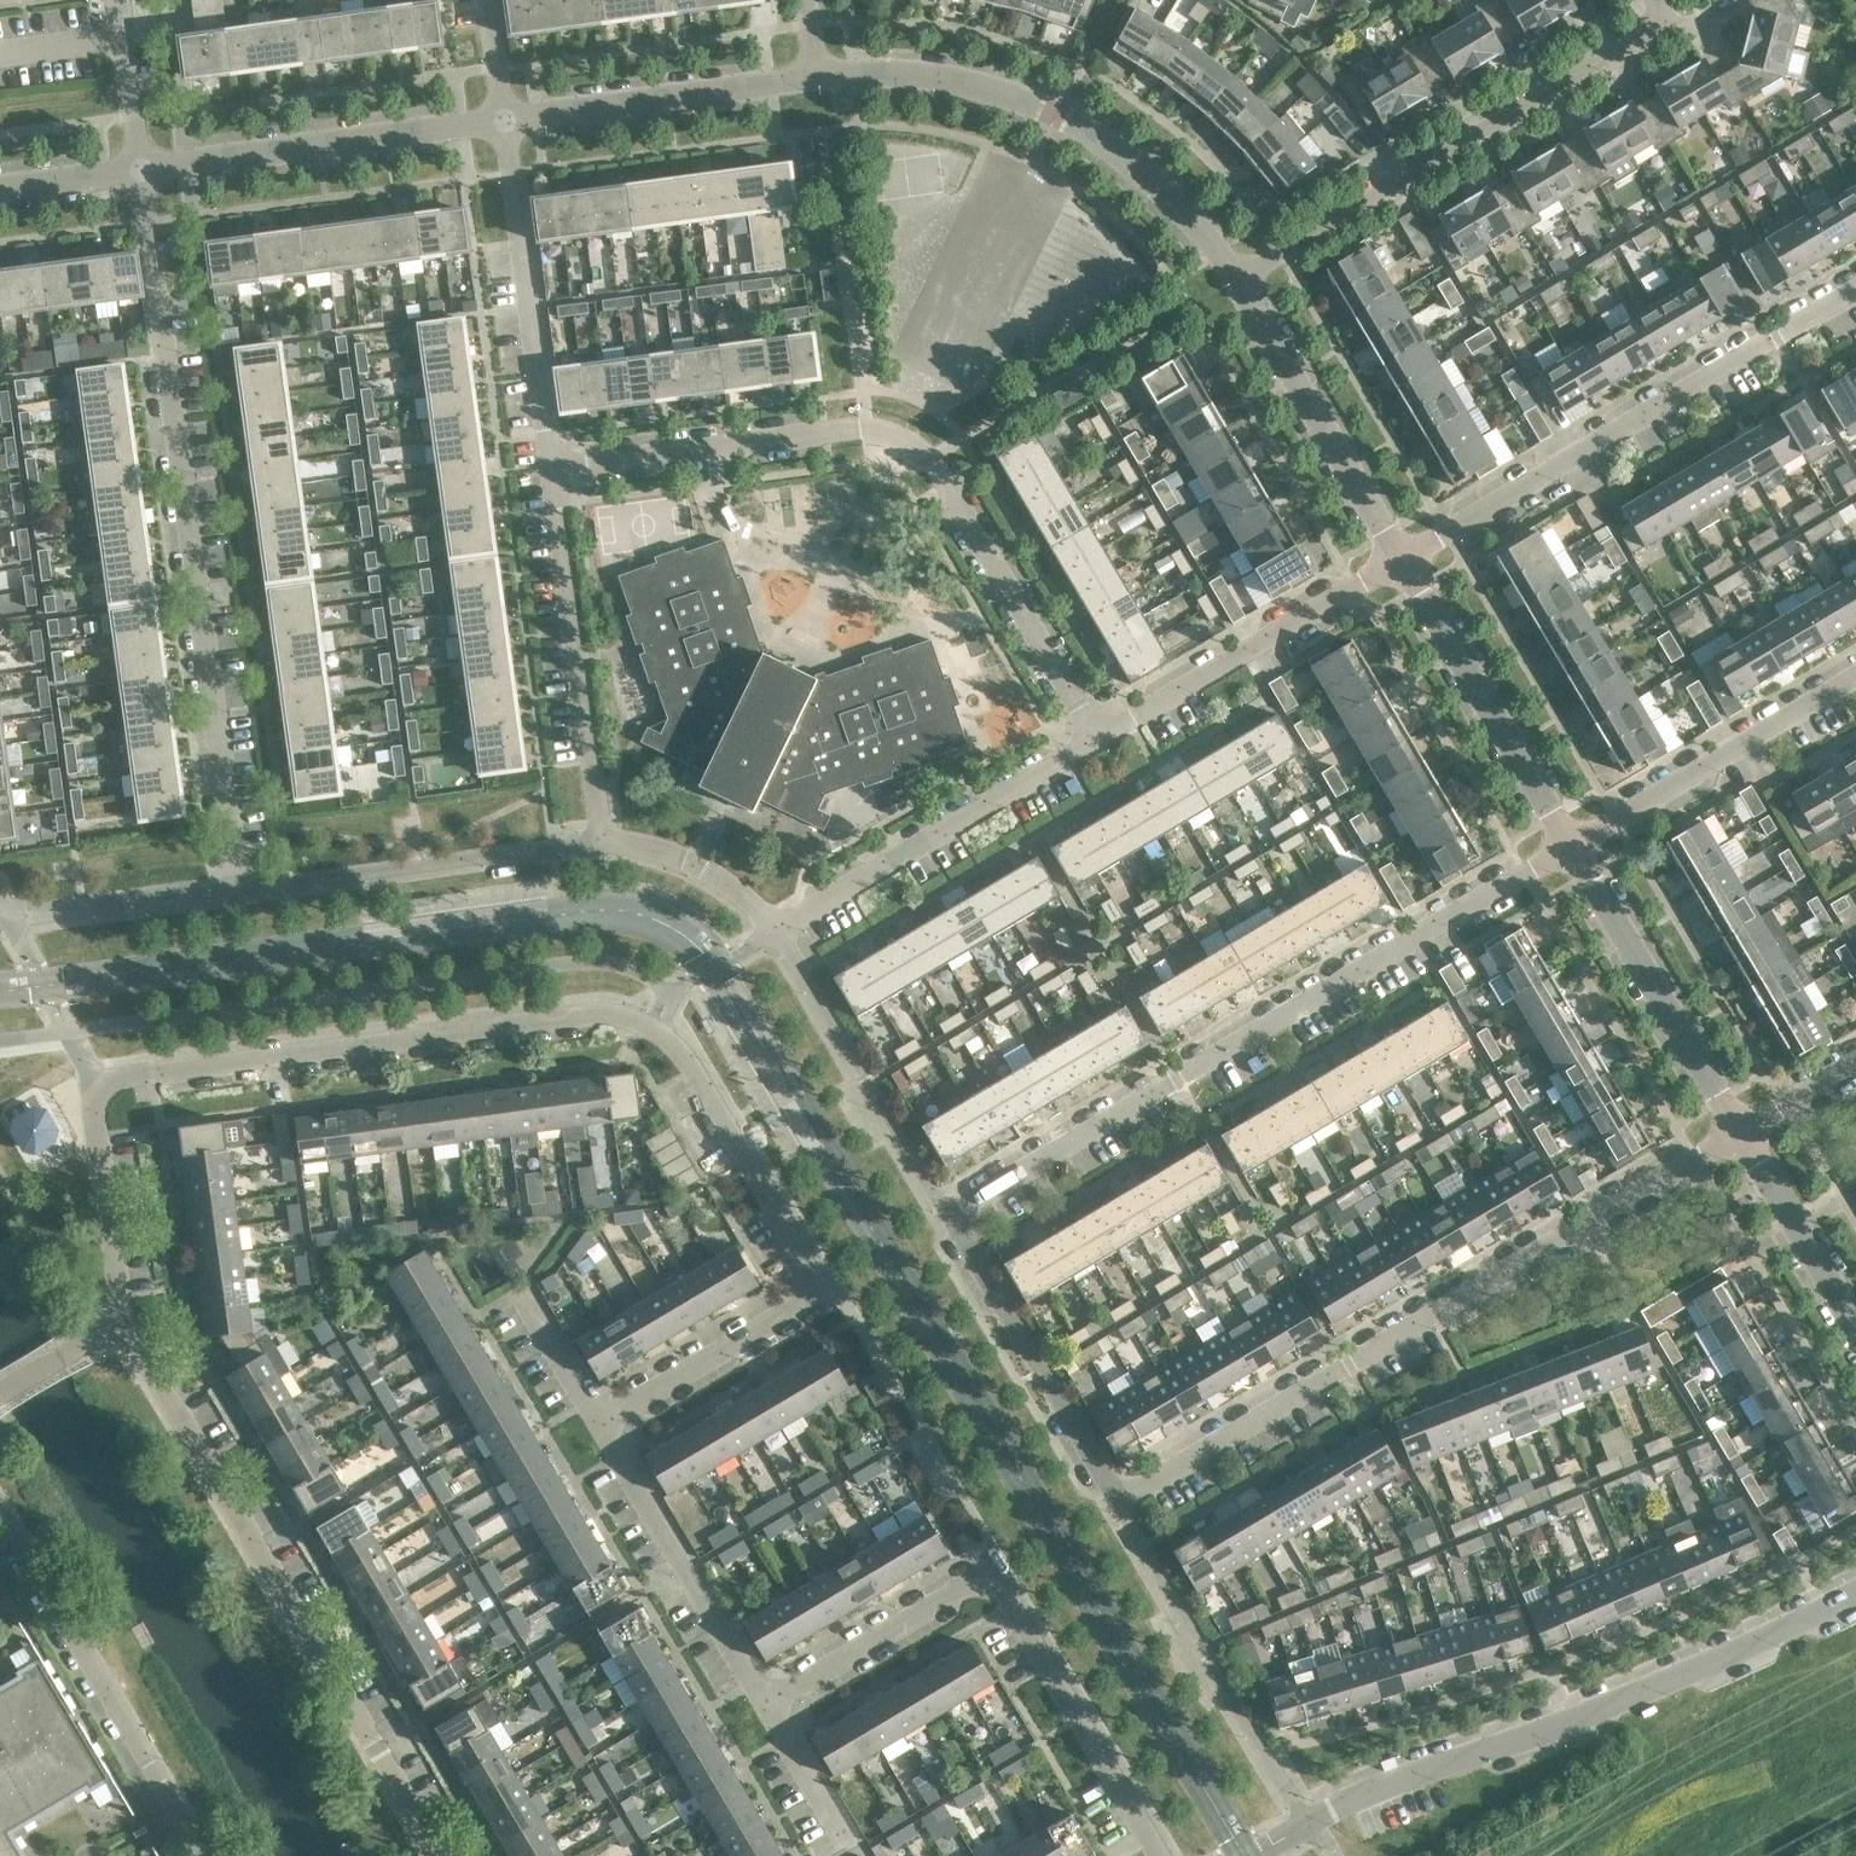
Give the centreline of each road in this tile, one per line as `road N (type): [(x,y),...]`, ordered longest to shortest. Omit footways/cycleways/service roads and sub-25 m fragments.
road 1 (residential): [(124,1324),(95,1110),(103,1083),(614,1015),(653,1029),(684,1056),(812,1286),(798,1304),(596,1425)]
road 2 (residential): [(1111,1502),(1108,1484),(953,1227),(1573,853)]
road 3 (residential): [(1111,1502),(1746,1136)]
road 4 (residential): [(227,892),(139,169)]
road 5 (residential): [(1095,734),(932,462),(903,441),(862,432),(549,476)]
road 6 (unclassified): [(1253,1855),(1335,1809),(1627,1700),(1855,1592)]
road 7 (residential): [(437,1855),(124,1324)]
road 8 (residential): [(768,1716),(986,1590),(1011,1606),(1165,1855)]
road 9 (residential): [(1399,564),(1855,296)]
road 10 (residential): [(1238,283),(1633,48),(1647,36),(1651,0)]
road 11 (tertiary): [(819,80),(941,84),(1070,125),(1130,162),(1188,214),(1238,283)]
road 12 (residential): [(202,1855),(0,1519)]
road 13 (residential): [(603,839),(227,892)]
road 14 (residential): [(779,929),(1095,734)]
road 15 (tertiary): [(139,169),(503,119)]
road 16 (residential): [(603,839),(549,476)]
road 17 (residential): [(549,476),(503,119)]
road 18 (residential): [(1095,734),(1399,564)]
road 19 (residential): [(768,1716),(596,1425)]
road 20 (tertiary): [(1399,564),(1573,853)]
road 21 (tertiary): [(1573,853),(1746,1136)]
road 22 (residential): [(1573,853),(1855,683)]
road 23 (tertiary): [(1238,283),(1399,564)]
road 24 (tertiary): [(503,119),(819,80)]
road 25 (residential): [(227,892),(35,916),(0,911)]
road 26 (tertiary): [(1746,1136),(1855,1321)]
road 27 (residential): [(779,929),(694,865),(603,839)]
road 28 (residential): [(119,0),(139,169)]
road 29 (residential): [(849,1854),(768,1716)]
road 30 (residential): [(596,1425),(521,1299)]
road 31 (residential): [(0,1396),(124,1324)]
road 32 (tertiary): [(0,190),(139,169)]
road 33 (residential): [(1746,1136),(1855,1074)]
road 34 (residential): [(488,0),(503,119)]

